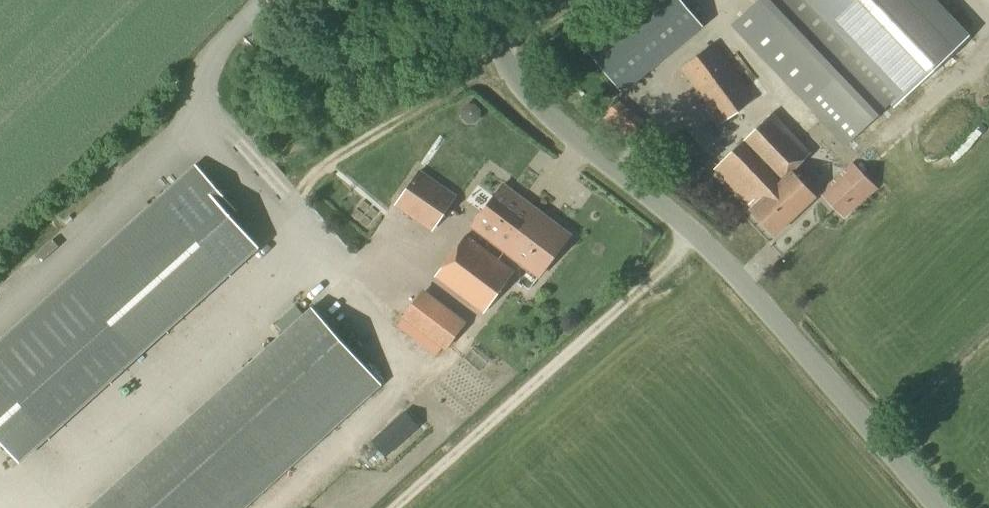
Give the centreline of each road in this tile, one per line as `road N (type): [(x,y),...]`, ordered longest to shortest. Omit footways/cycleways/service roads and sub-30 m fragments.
road 1 (unclassified): [(940,507),(761,303),(553,120),(496,46),(481,0)]
road 2 (track): [(393,507),(695,239)]

